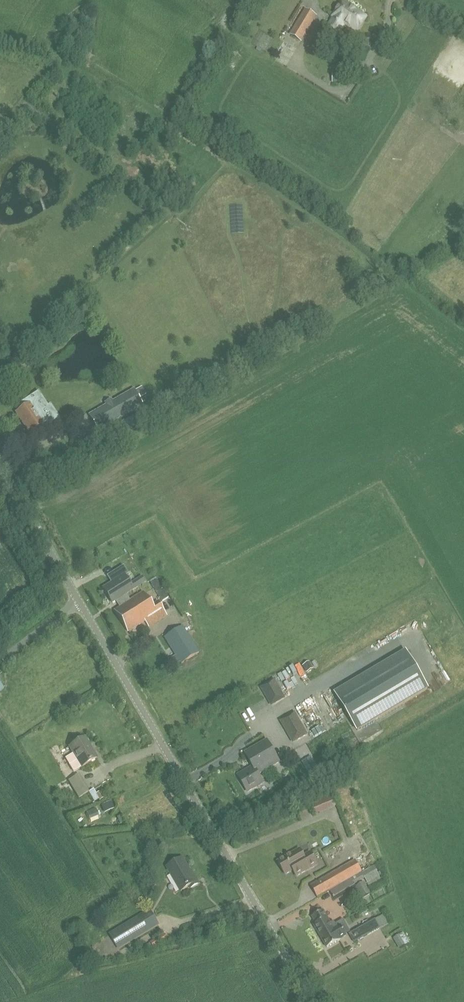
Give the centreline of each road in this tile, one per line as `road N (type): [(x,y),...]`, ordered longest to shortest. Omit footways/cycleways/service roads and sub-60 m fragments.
road 1 (unclassified): [(311,1001),(79,602)]
road 2 (unclassified): [(79,602),(0,469)]

